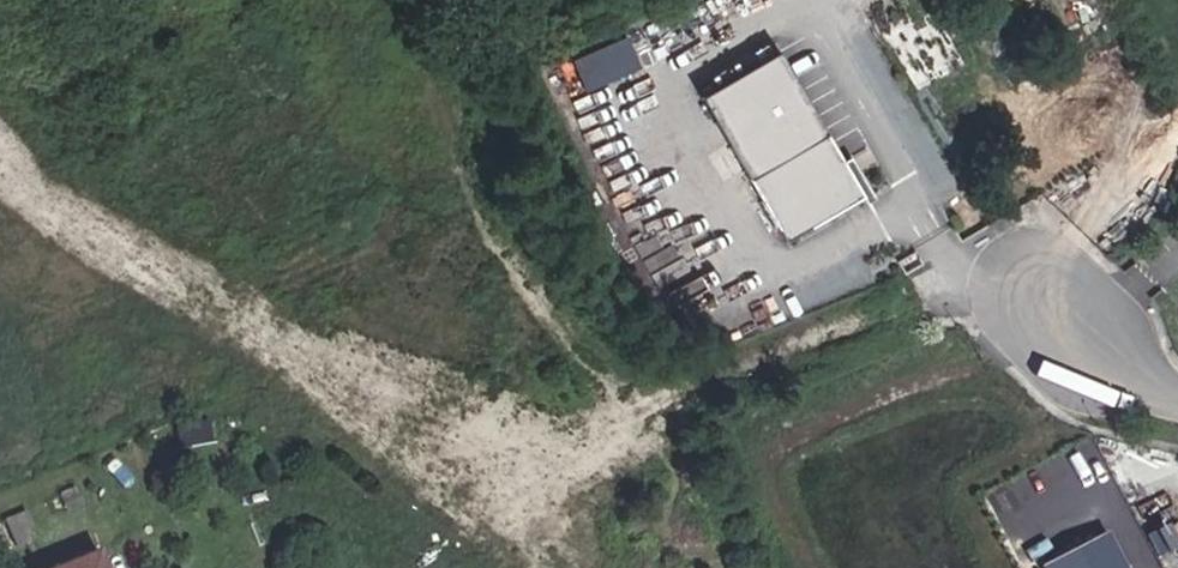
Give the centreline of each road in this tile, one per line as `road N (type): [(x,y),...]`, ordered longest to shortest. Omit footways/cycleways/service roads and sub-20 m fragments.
road 1 (track): [(696,549),(679,445),(659,407),(500,207),(451,59),(412,0)]
road 2 (residential): [(1177,395),(1050,319)]

